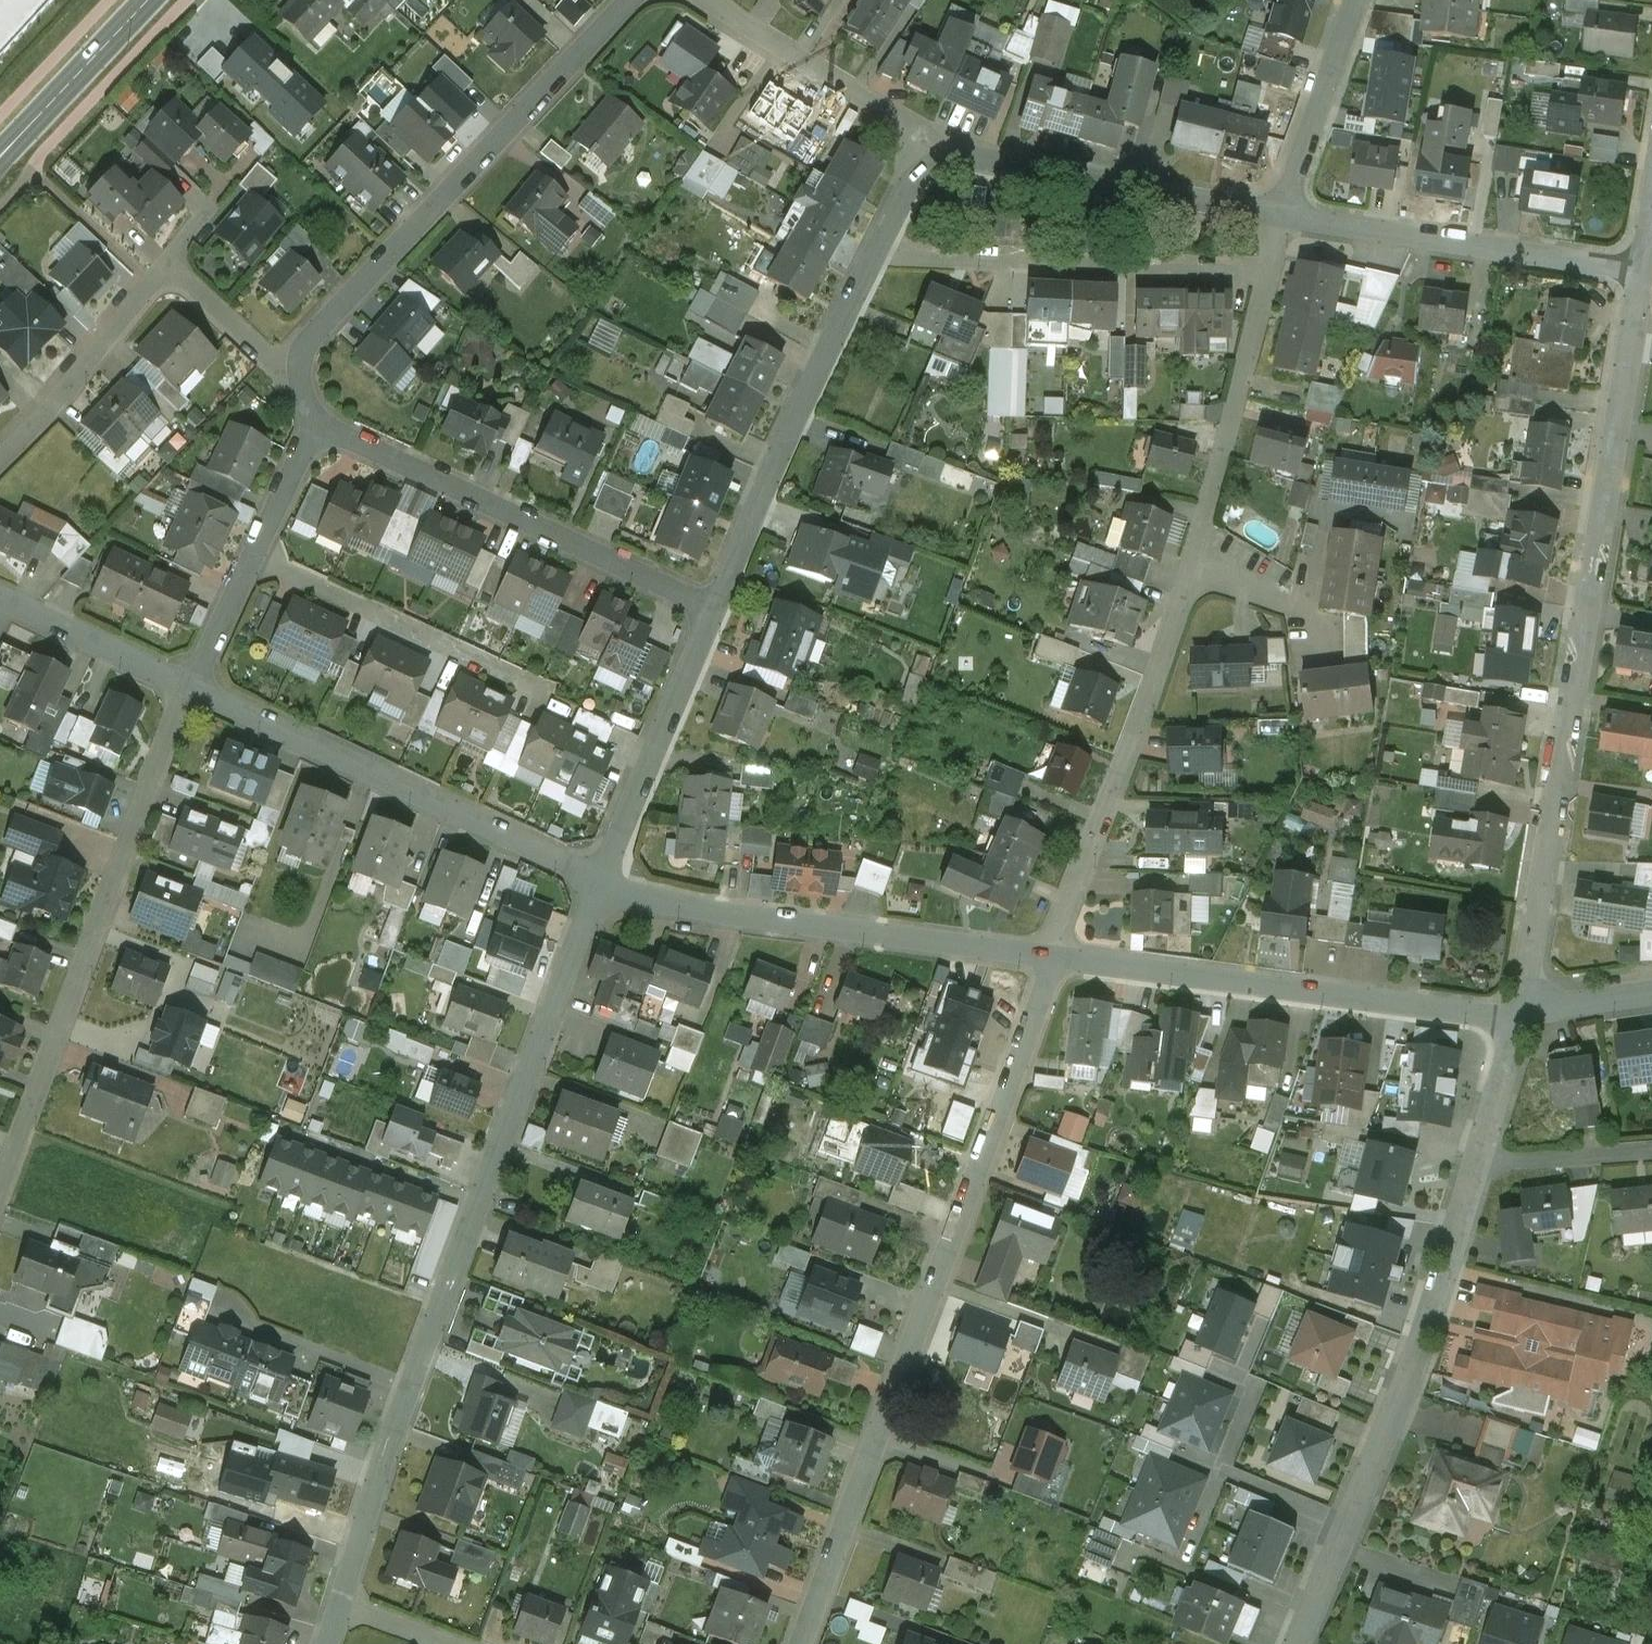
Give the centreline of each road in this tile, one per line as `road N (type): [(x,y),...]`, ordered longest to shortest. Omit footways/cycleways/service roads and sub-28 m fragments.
road 1 (residential): [(1518,1018),(1554,835),(1640,272)]
road 2 (residential): [(800,1643),(1051,958)]
road 3 (residential): [(1051,958),(1191,574),(1268,279)]
road 4 (residential): [(1297,1643),(1425,1337),(1514,1058),(1518,1018)]
road 5 (residential): [(0,1192),(191,685)]
road 6 (residential): [(407,1386),(598,883)]
road 7 (residential): [(301,370),(309,340),(337,307),(627,0)]
road 8 (residential): [(1051,958),(1518,1018)]
road 9 (residential): [(598,883),(740,916),(1051,958)]
road 10 (residential): [(191,685),(598,883)]
road 11 (residential): [(317,427),(715,609)]
road 12 (residential): [(715,609),(878,251)]
road 13 (residential): [(878,251),(1268,279)]
road 14 (residential): [(1283,218),(1640,272)]
road 15 (residential): [(934,144),(1283,218)]
road 16 (residential): [(598,883),(715,609)]
road 17 (residential): [(191,685),(317,427)]
road 18 (residential): [(711,0),(934,144)]
road 19 (residential): [(0,461),(50,411),(166,264)]
road 20 (residential): [(1283,218),(1359,0)]
road 21 (residential): [(336,1605),(407,1386)]
road 22 (secondary): [(0,153),(147,0)]
road 23 (residential): [(0,596),(191,685)]
road 24 (residential): [(301,370),(275,364),(166,264)]
road 25 (residential): [(407,1386),(247,1328)]
road 26 (residential): [(1518,1018),(1651,999)]
road 27 (residential): [(878,251),(934,144)]

